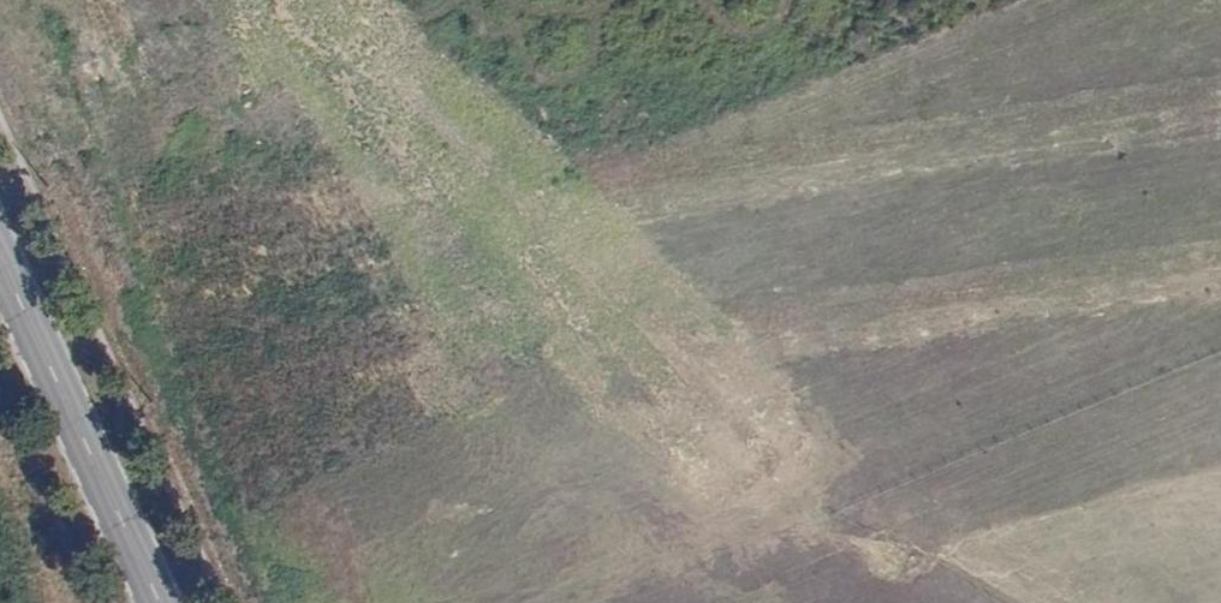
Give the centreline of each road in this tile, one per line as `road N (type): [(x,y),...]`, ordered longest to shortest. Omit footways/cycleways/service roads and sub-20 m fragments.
road 1 (primary): [(1184,158),(548,212),(474,206),(359,183),(224,127),(148,76),(65,0)]
road 2 (primary): [(336,602),(360,530),(391,483),(490,408),(680,353),(1220,224)]
road 3 (primary): [(1220,151),(514,281),(396,286),(323,265)]
road 4 (primary): [(354,417),(400,370),(484,341),(1220,207)]
road 5 (primary): [(0,261),(158,602)]
road 6 (primary): [(194,211),(120,177),(0,24)]
road 7 (primary): [(68,289),(49,334),(51,407),(86,471),(145,513)]
road 8 (primary): [(0,112),(59,236),(68,289)]
road 9 (primary): [(354,417),(360,344),(351,309),(323,265)]
road 10 (primary): [(145,513),(217,523),(253,516),(297,492)]
road 11 (primary): [(194,211),(138,224),(106,243),(68,289)]
road 12 (primary): [(323,265),(279,228),(245,215),(194,211)]

